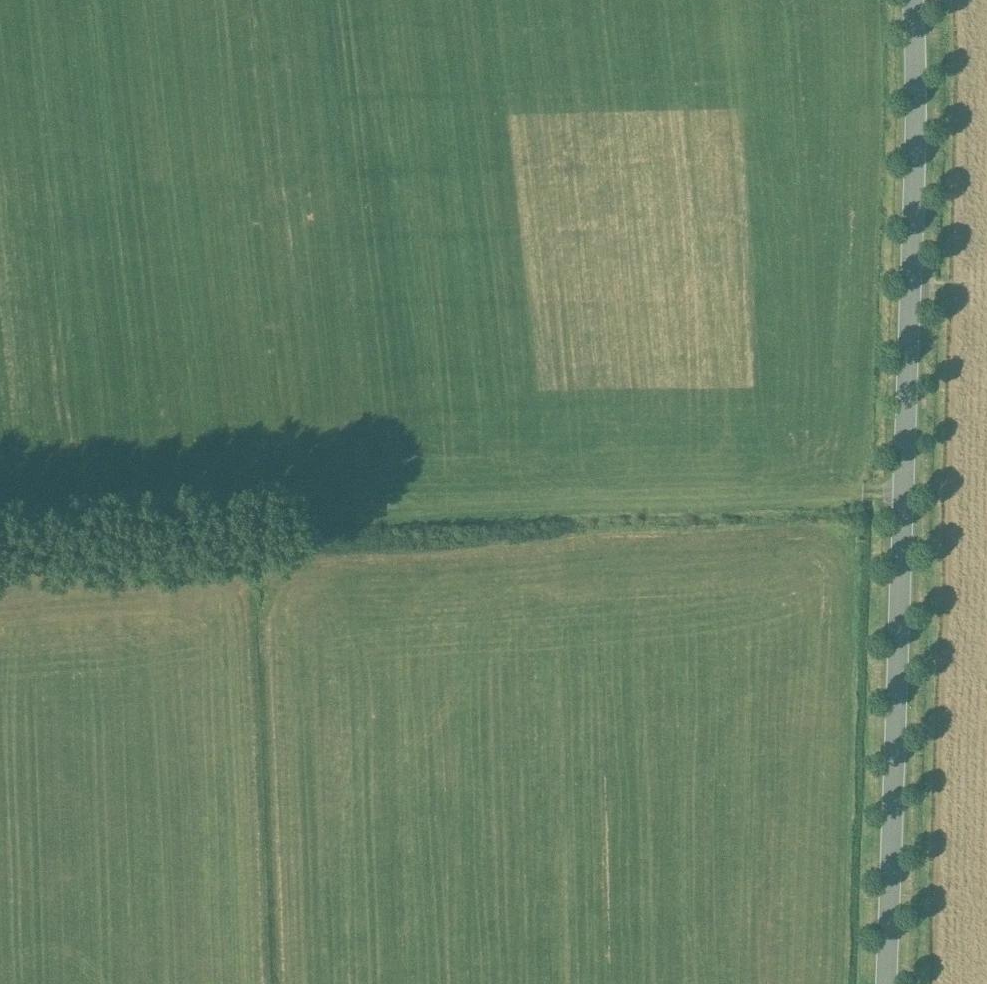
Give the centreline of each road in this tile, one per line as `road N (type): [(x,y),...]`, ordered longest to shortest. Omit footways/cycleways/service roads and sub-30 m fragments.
road 1 (tertiary): [(919,0),(922,181),(891,983)]

